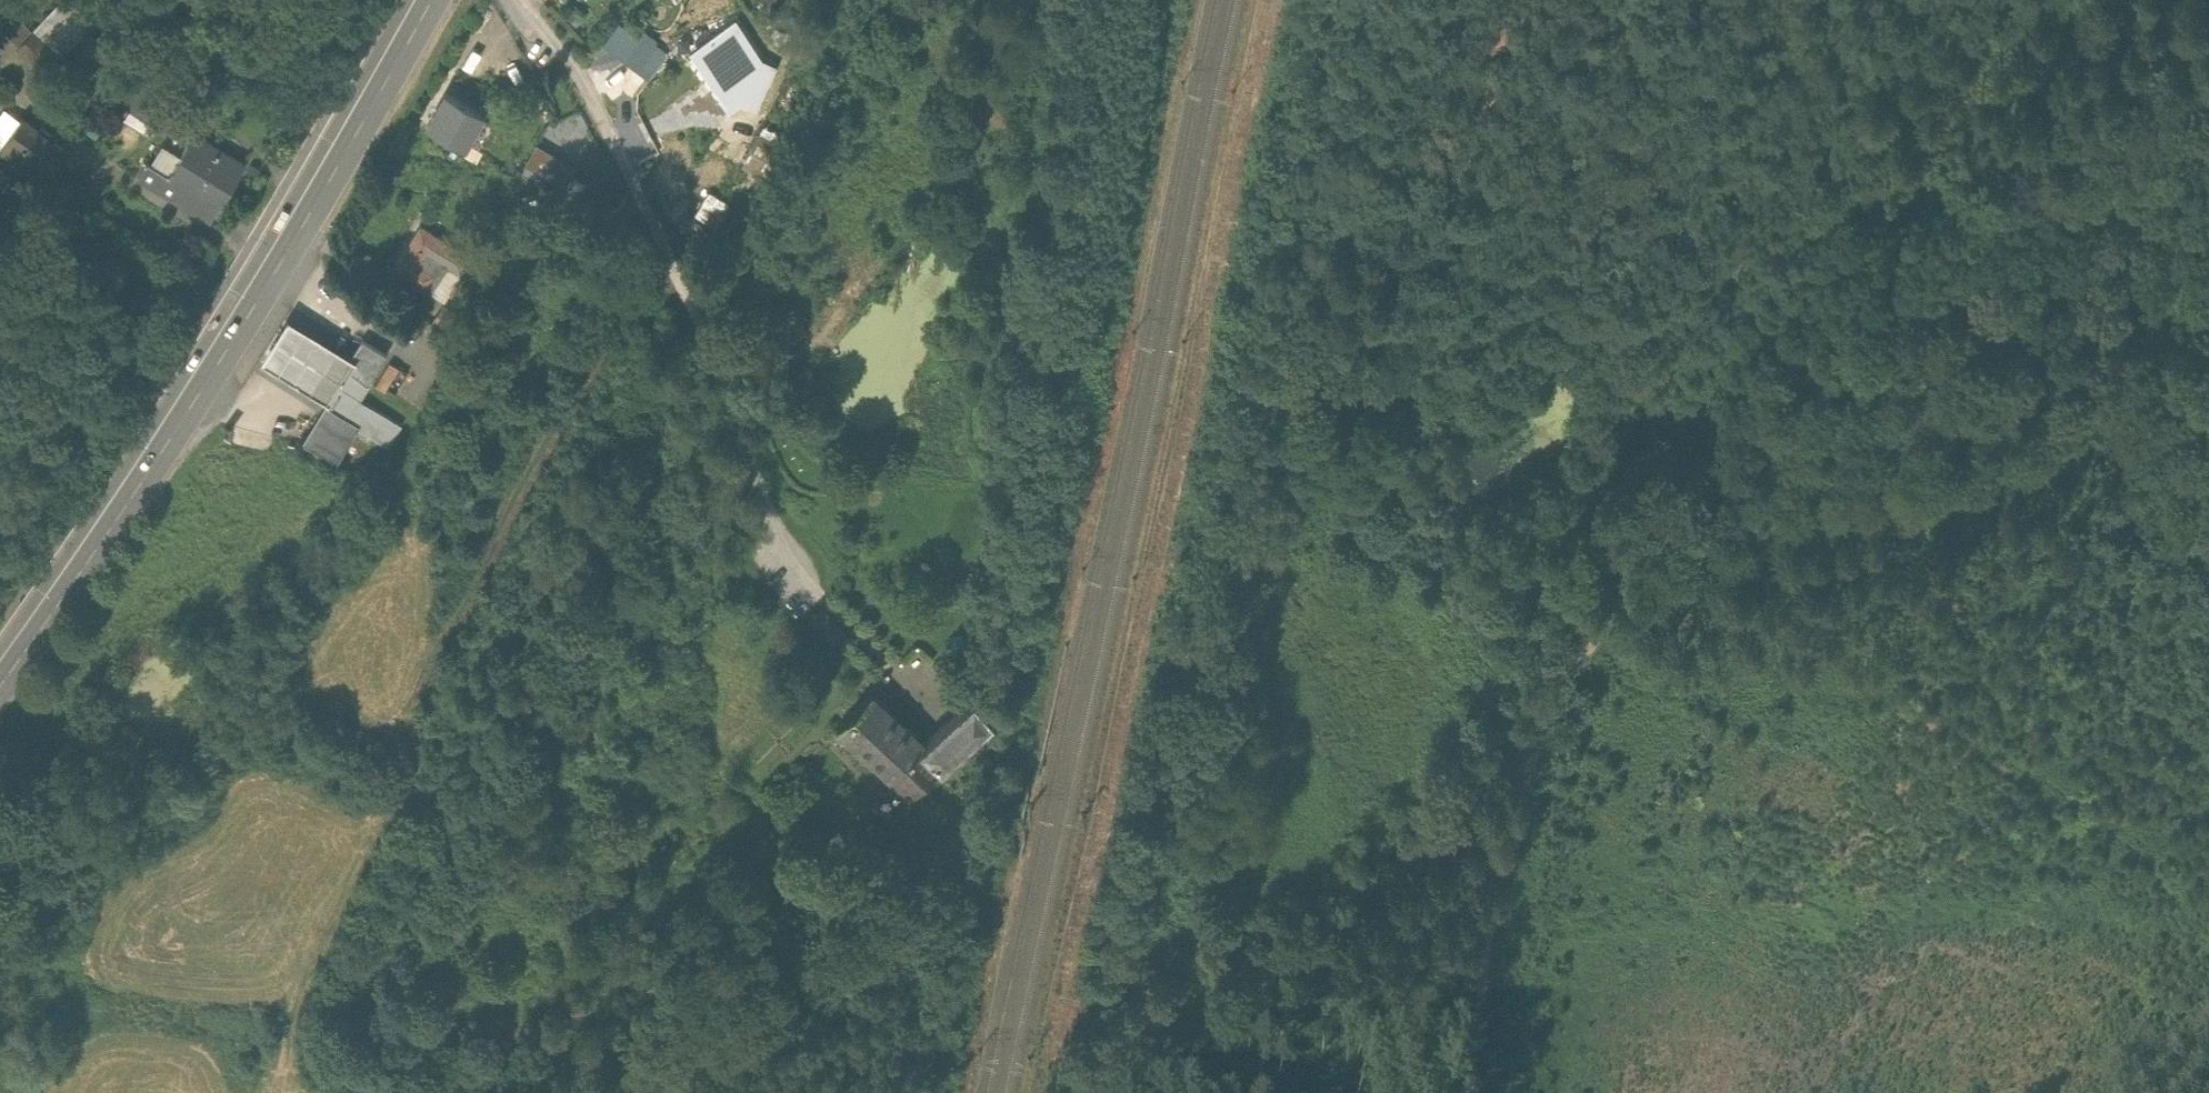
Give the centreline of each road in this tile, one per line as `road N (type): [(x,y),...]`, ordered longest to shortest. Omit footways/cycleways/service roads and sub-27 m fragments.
road 1 (track): [(1468,1092),(1535,749),(1569,676),(1636,595),(1736,544),(1913,492),(2208,384)]
road 2 (primary): [(0,685),(227,350),(430,0)]

